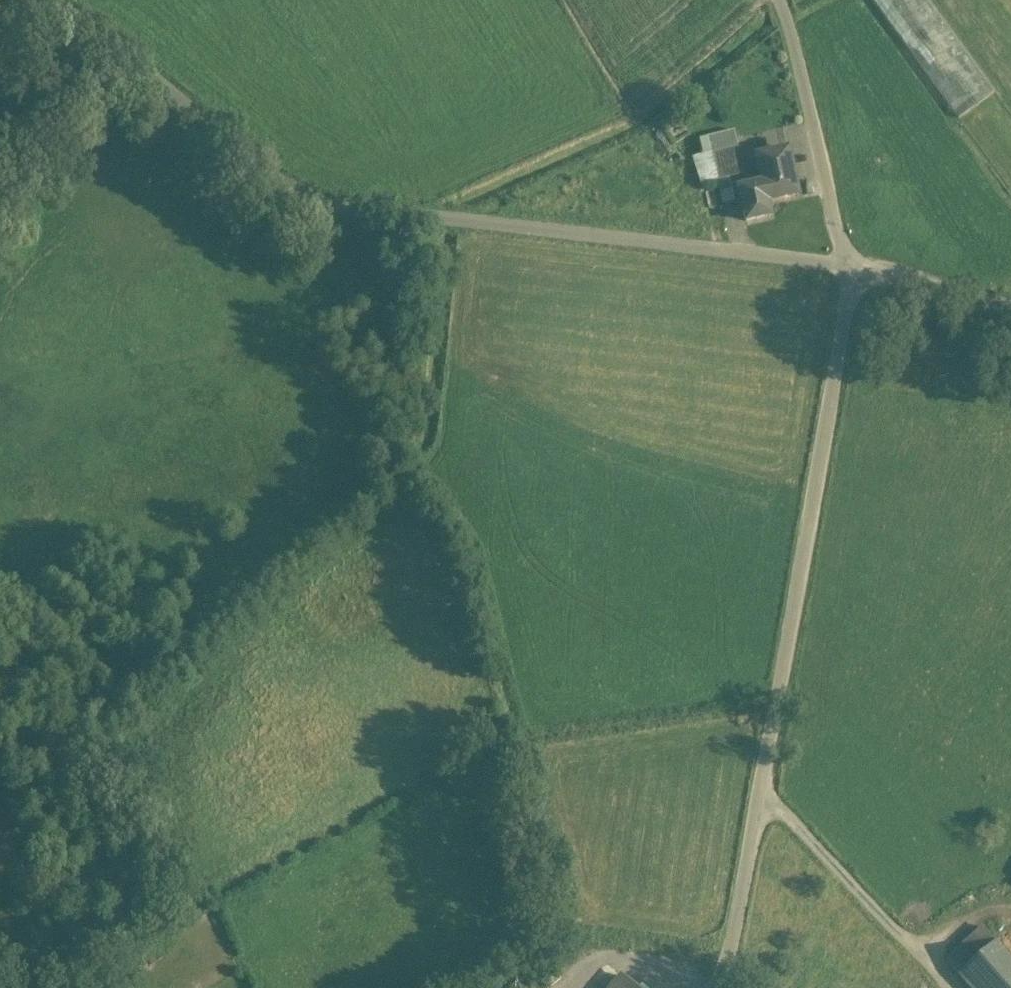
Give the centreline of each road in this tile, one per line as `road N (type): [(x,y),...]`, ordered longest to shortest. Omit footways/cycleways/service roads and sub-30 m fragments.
road 1 (unclassified): [(42,0),(307,204),(851,267)]
road 2 (unclassified): [(716,987),(730,955),(851,267)]
road 3 (unclassified): [(777,0),(851,267)]
road 4 (unclassified): [(851,267),(1010,303)]

